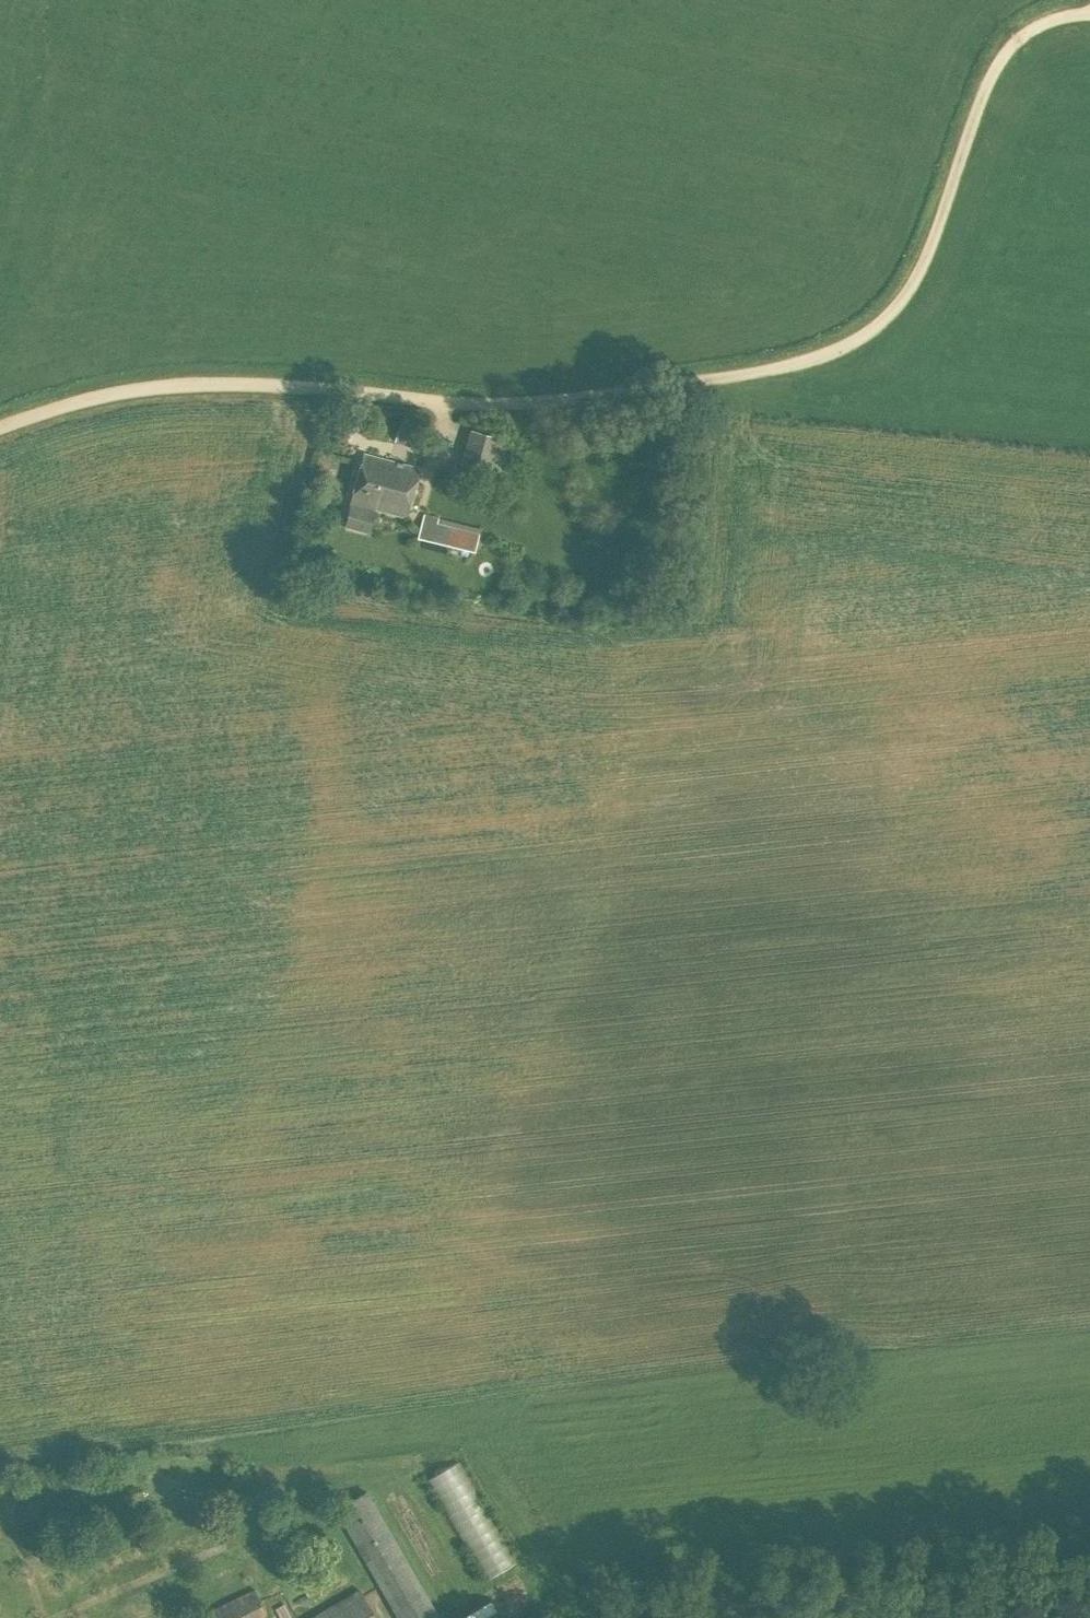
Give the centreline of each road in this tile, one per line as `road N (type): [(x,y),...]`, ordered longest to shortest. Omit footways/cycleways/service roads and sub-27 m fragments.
road 1 (track): [(0,428),(142,387),(215,383),(551,406),(829,354),(884,320),(921,272),(1007,47),(1040,22),(1088,12)]
road 2 (track): [(1089,1575),(679,1617)]

